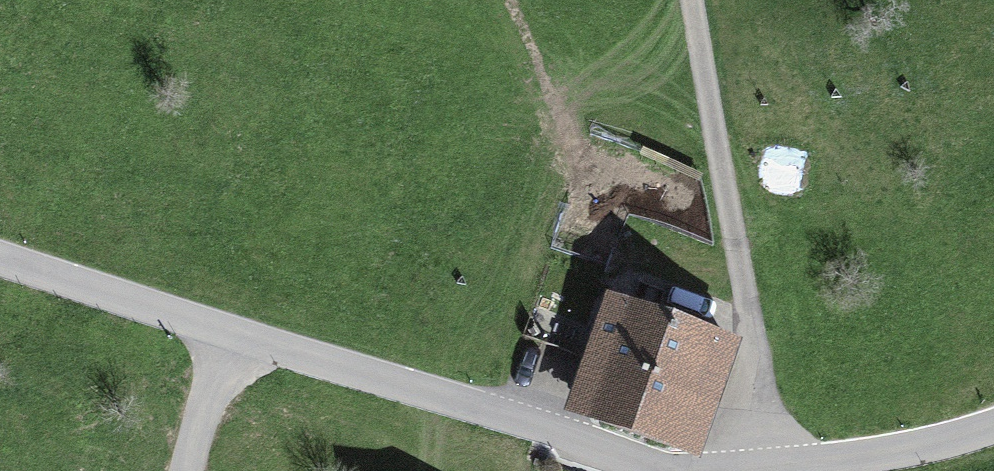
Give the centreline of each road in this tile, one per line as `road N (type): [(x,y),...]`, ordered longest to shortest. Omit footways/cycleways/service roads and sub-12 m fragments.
road 1 (unclassified): [(678,470),(0,259)]
road 2 (track): [(761,467),(752,335),(695,0)]
road 3 (unclassified): [(740,470),(863,455),(993,424)]
road 4 (track): [(229,334),(195,470)]

